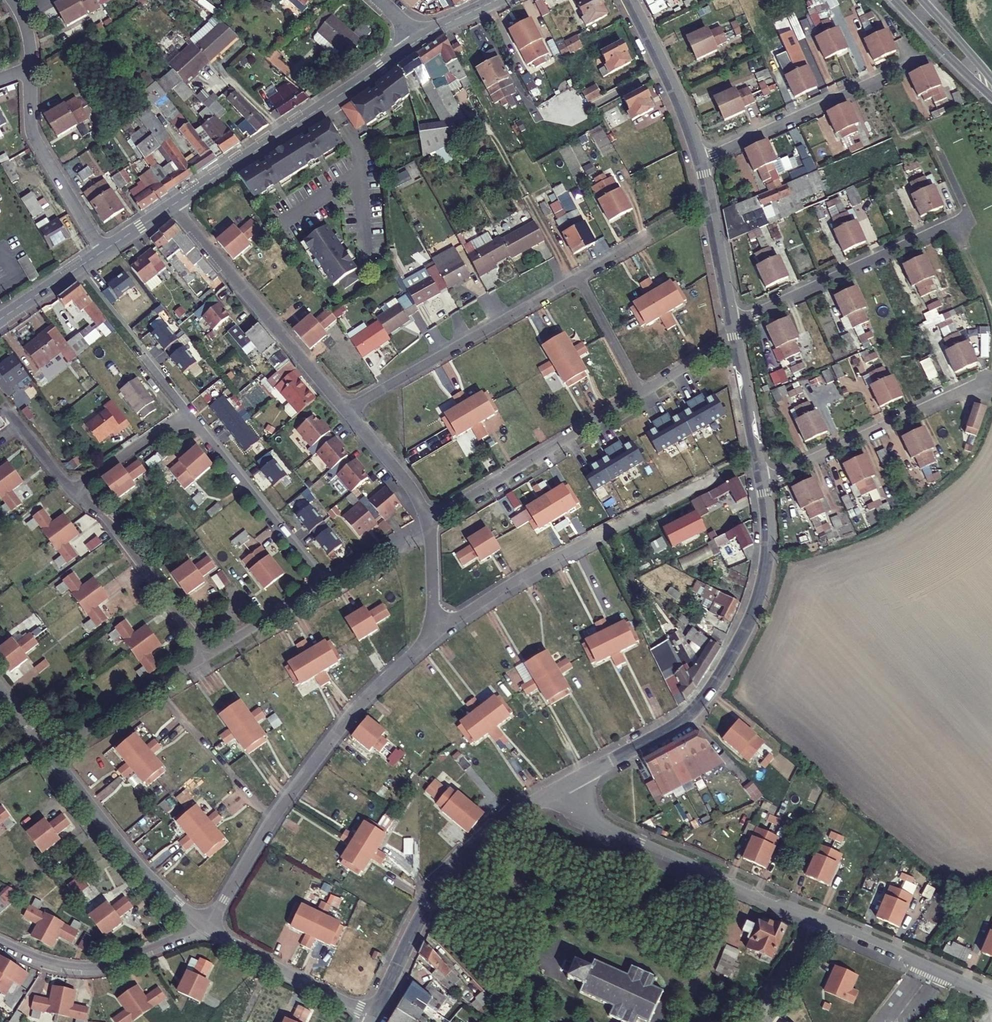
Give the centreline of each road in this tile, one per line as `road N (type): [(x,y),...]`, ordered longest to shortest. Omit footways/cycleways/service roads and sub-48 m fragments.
road 1 (tertiary): [(762,482),(763,581),(711,688),(681,721),(564,786)]
road 2 (residential): [(203,922),(348,719),(434,634)]
road 3 (residential): [(346,410),(646,238)]
road 4 (residential): [(434,634),(529,573),(714,478)]
road 5 (residential): [(429,523),(696,360)]
road 6 (tertiary): [(564,786),(498,828),(449,875),(373,1017)]
road 7 (residential): [(564,786),(596,822),(825,921)]
road 8 (secondary): [(174,203),(419,40)]
road 9 (residential): [(174,203),(346,410)]
road 10 (residential): [(732,324),(969,215)]
road 11 (residential): [(700,161),(925,58)]
road 12 (residential): [(762,482),(977,383)]
road 13 (residential): [(48,749),(138,865),(203,922)]
road 14 (residential): [(187,412),(325,585)]
road 15 (residential): [(0,940),(87,966),(123,959),(203,922)]
road 16 (residential): [(75,490),(104,516),(206,655)]
road 17 (residential): [(30,68),(32,130),(102,250)]
road 18 (residential): [(203,922),(373,1017)]
road 19 (residential): [(48,749),(206,655)]
road 20 (tertiary): [(630,0),(700,161)]
road 21 (tertiary): [(700,161),(732,324)]
road 22 (tertiary): [(732,324),(762,482)]
road 23 (residential): [(346,410),(408,480),(429,523)]
road 24 (residential): [(206,655),(325,585)]
road 25 (residential): [(75,490),(187,412)]
road 26 (secondary): [(895,0),(991,95)]
road 27 (residential): [(753,1021),(825,921)]
road 28 (secondary): [(0,319),(102,250)]

